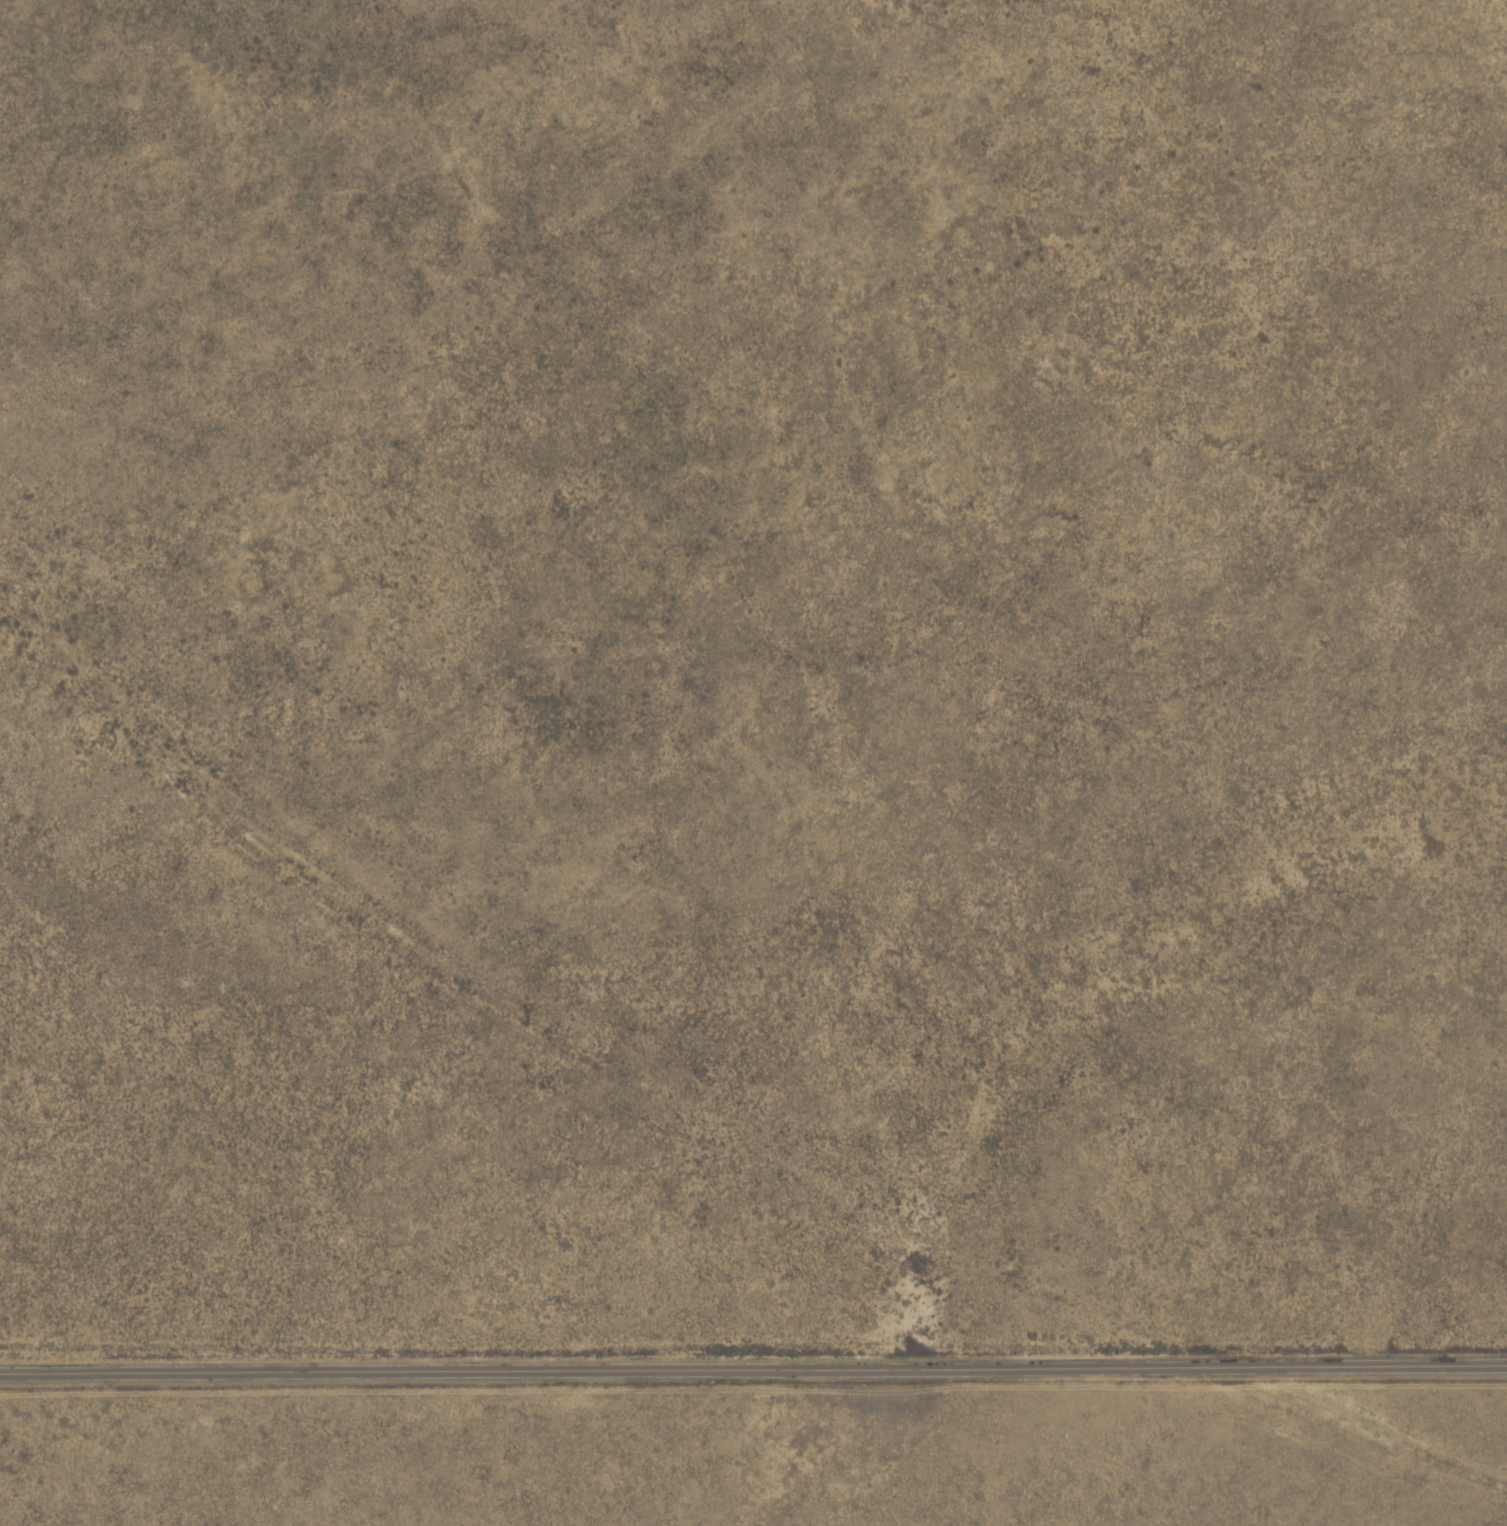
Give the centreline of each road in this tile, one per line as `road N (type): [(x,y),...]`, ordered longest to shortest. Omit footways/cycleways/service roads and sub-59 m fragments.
road 1 (residential): [(1506,1367),(0,1375)]

